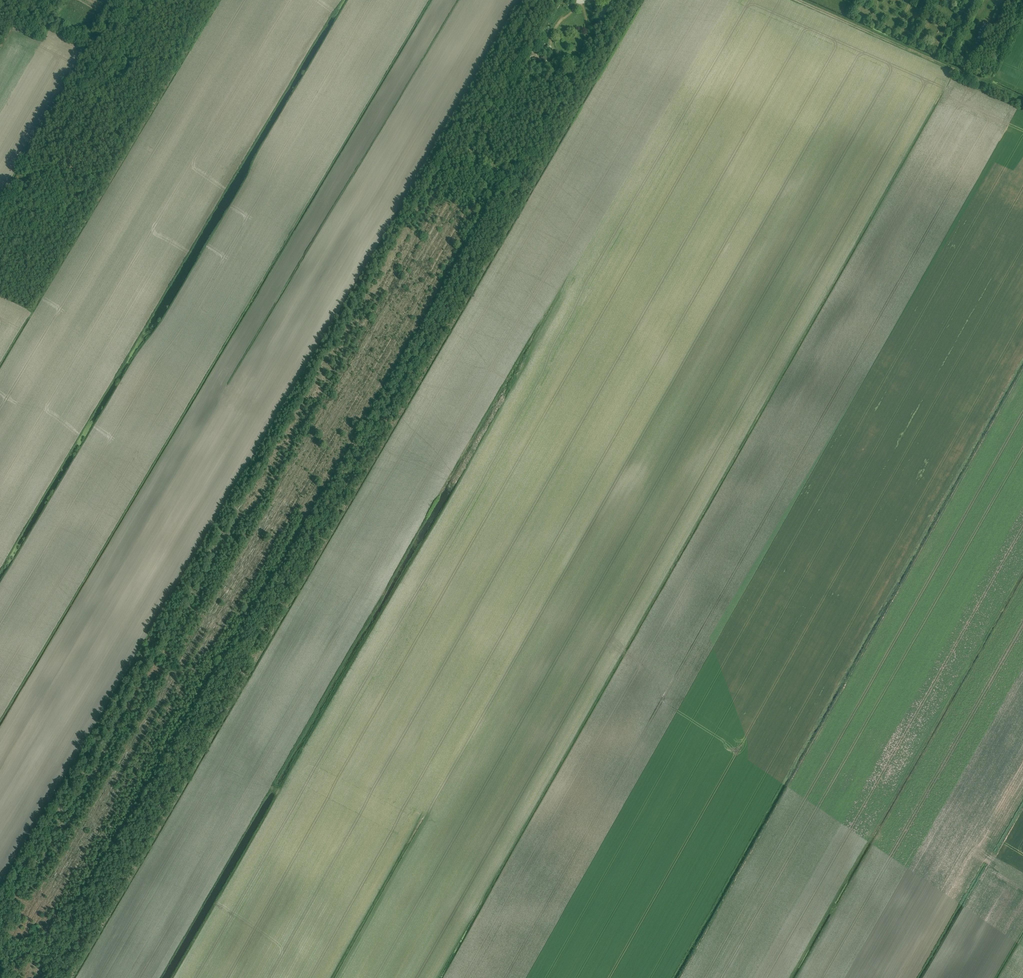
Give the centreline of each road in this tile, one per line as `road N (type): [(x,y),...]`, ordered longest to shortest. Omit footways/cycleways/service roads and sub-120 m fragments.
road 1 (track): [(0,910),(185,598)]
road 2 (track): [(798,0),(988,82)]

